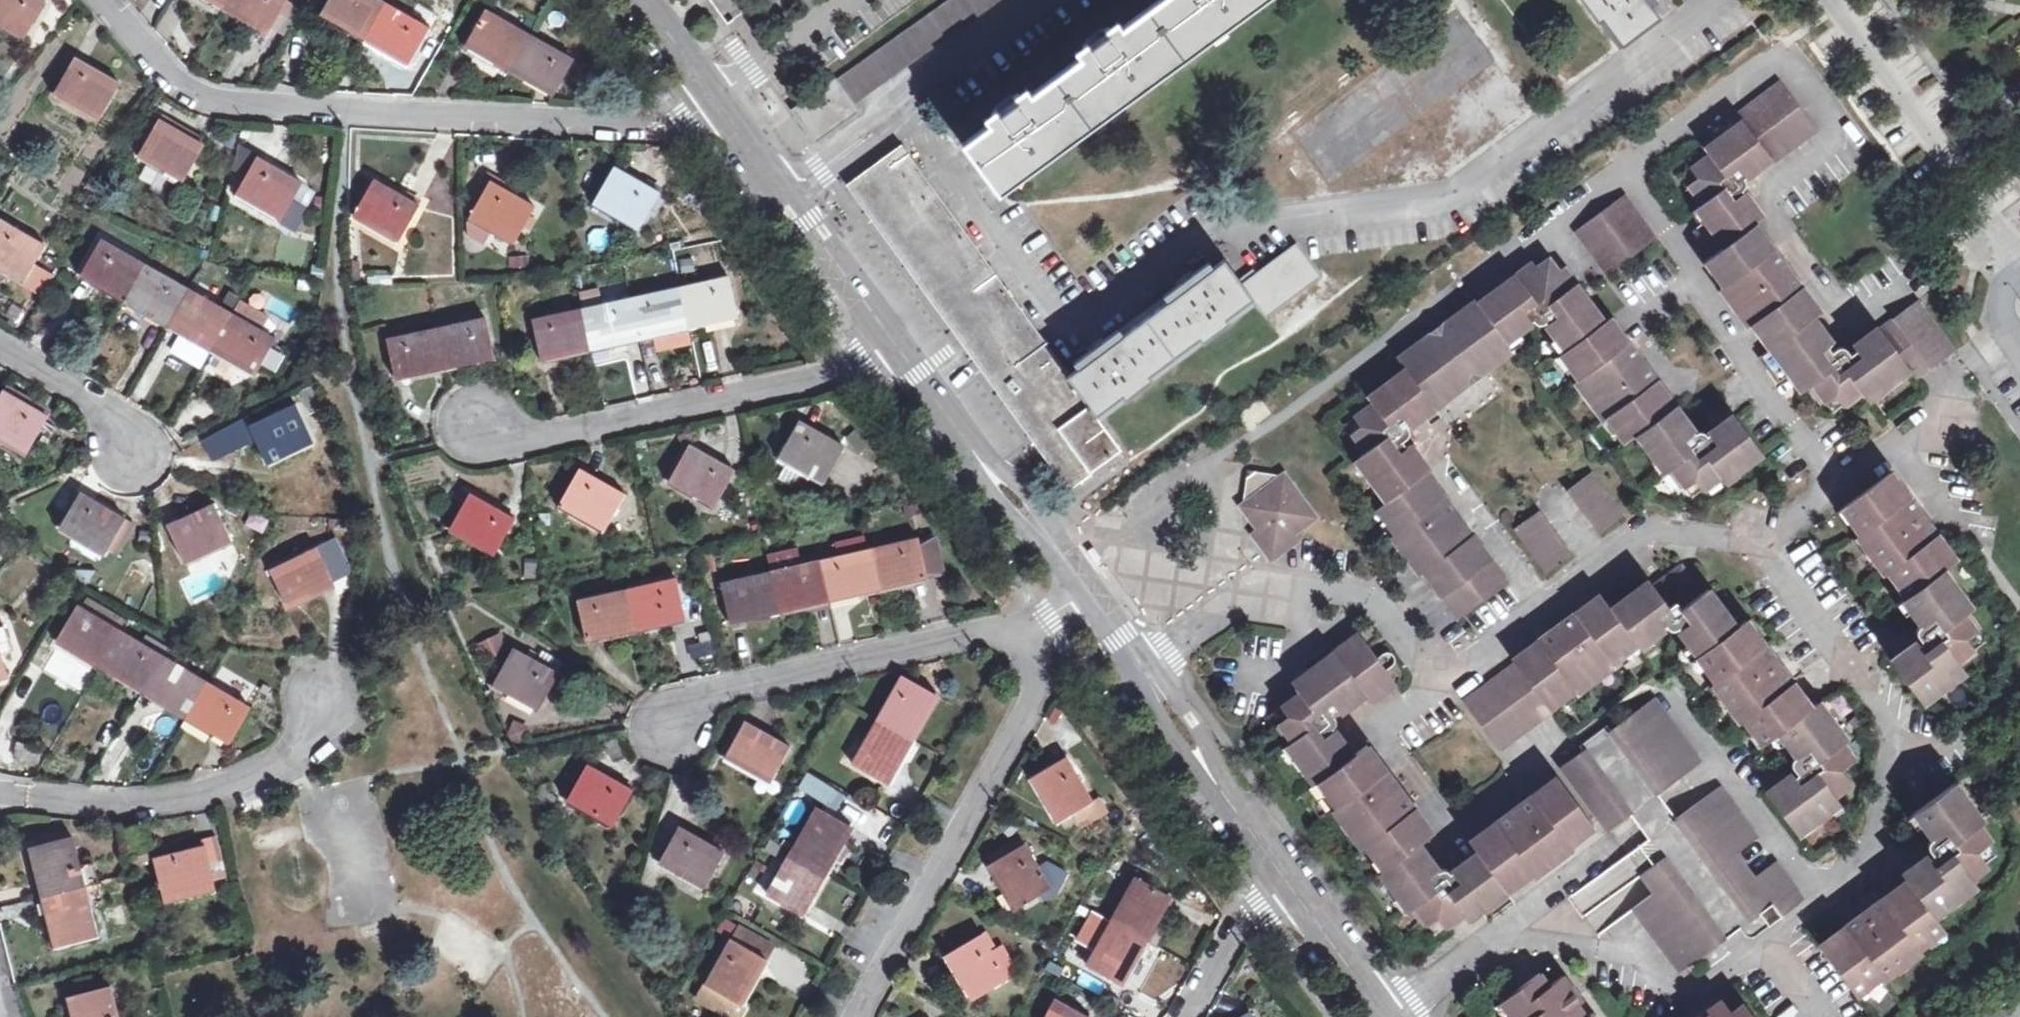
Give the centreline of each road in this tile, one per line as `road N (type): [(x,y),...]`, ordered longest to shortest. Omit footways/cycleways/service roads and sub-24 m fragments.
road 1 (residential): [(780,185),(1118,639),(1385,1016)]
road 2 (unclassified): [(900,109),(1054,320),(1073,330),(1093,328),(1214,243),(1275,218),(1445,199),(1713,0)]
road 3 (residential): [(107,0),(177,82),(231,106),(648,124),(685,122),(720,101)]
road 4 (residential): [(1833,0),(2019,269)]
road 5 (residential): [(900,109),(1050,0)]
road 6 (unclassified): [(720,101),(854,0)]
road 7 (residential): [(780,185),(900,109)]
road 8 (residential): [(646,0),(720,101)]

